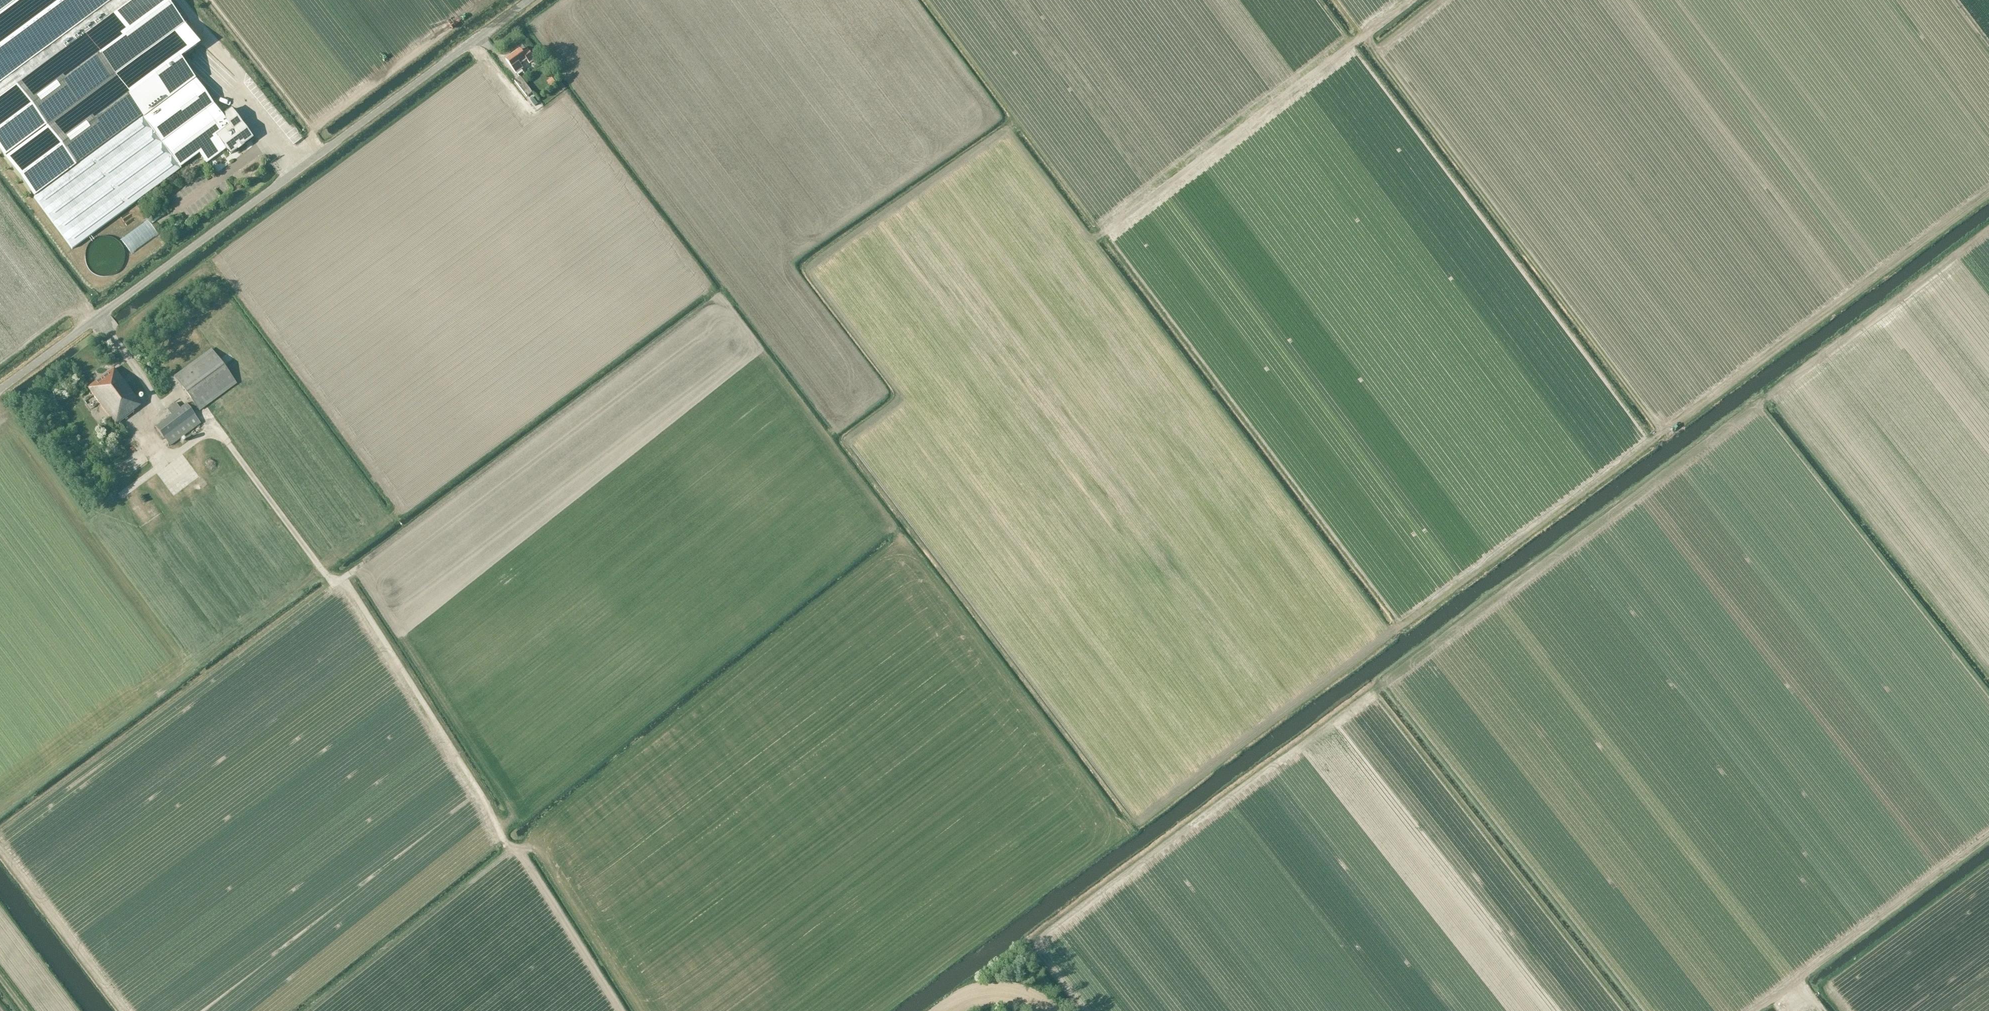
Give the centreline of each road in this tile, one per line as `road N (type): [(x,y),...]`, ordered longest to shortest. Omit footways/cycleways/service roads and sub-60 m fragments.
road 1 (unclassified): [(0,389),(531,0)]

